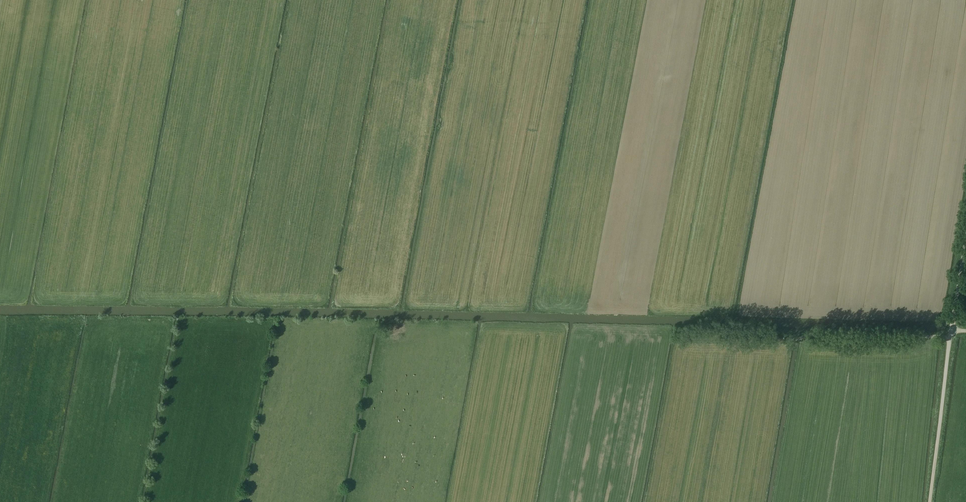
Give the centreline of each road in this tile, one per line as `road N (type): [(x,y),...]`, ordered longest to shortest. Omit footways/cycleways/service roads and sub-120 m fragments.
road 1 (unclassified): [(930,501),(952,329)]

